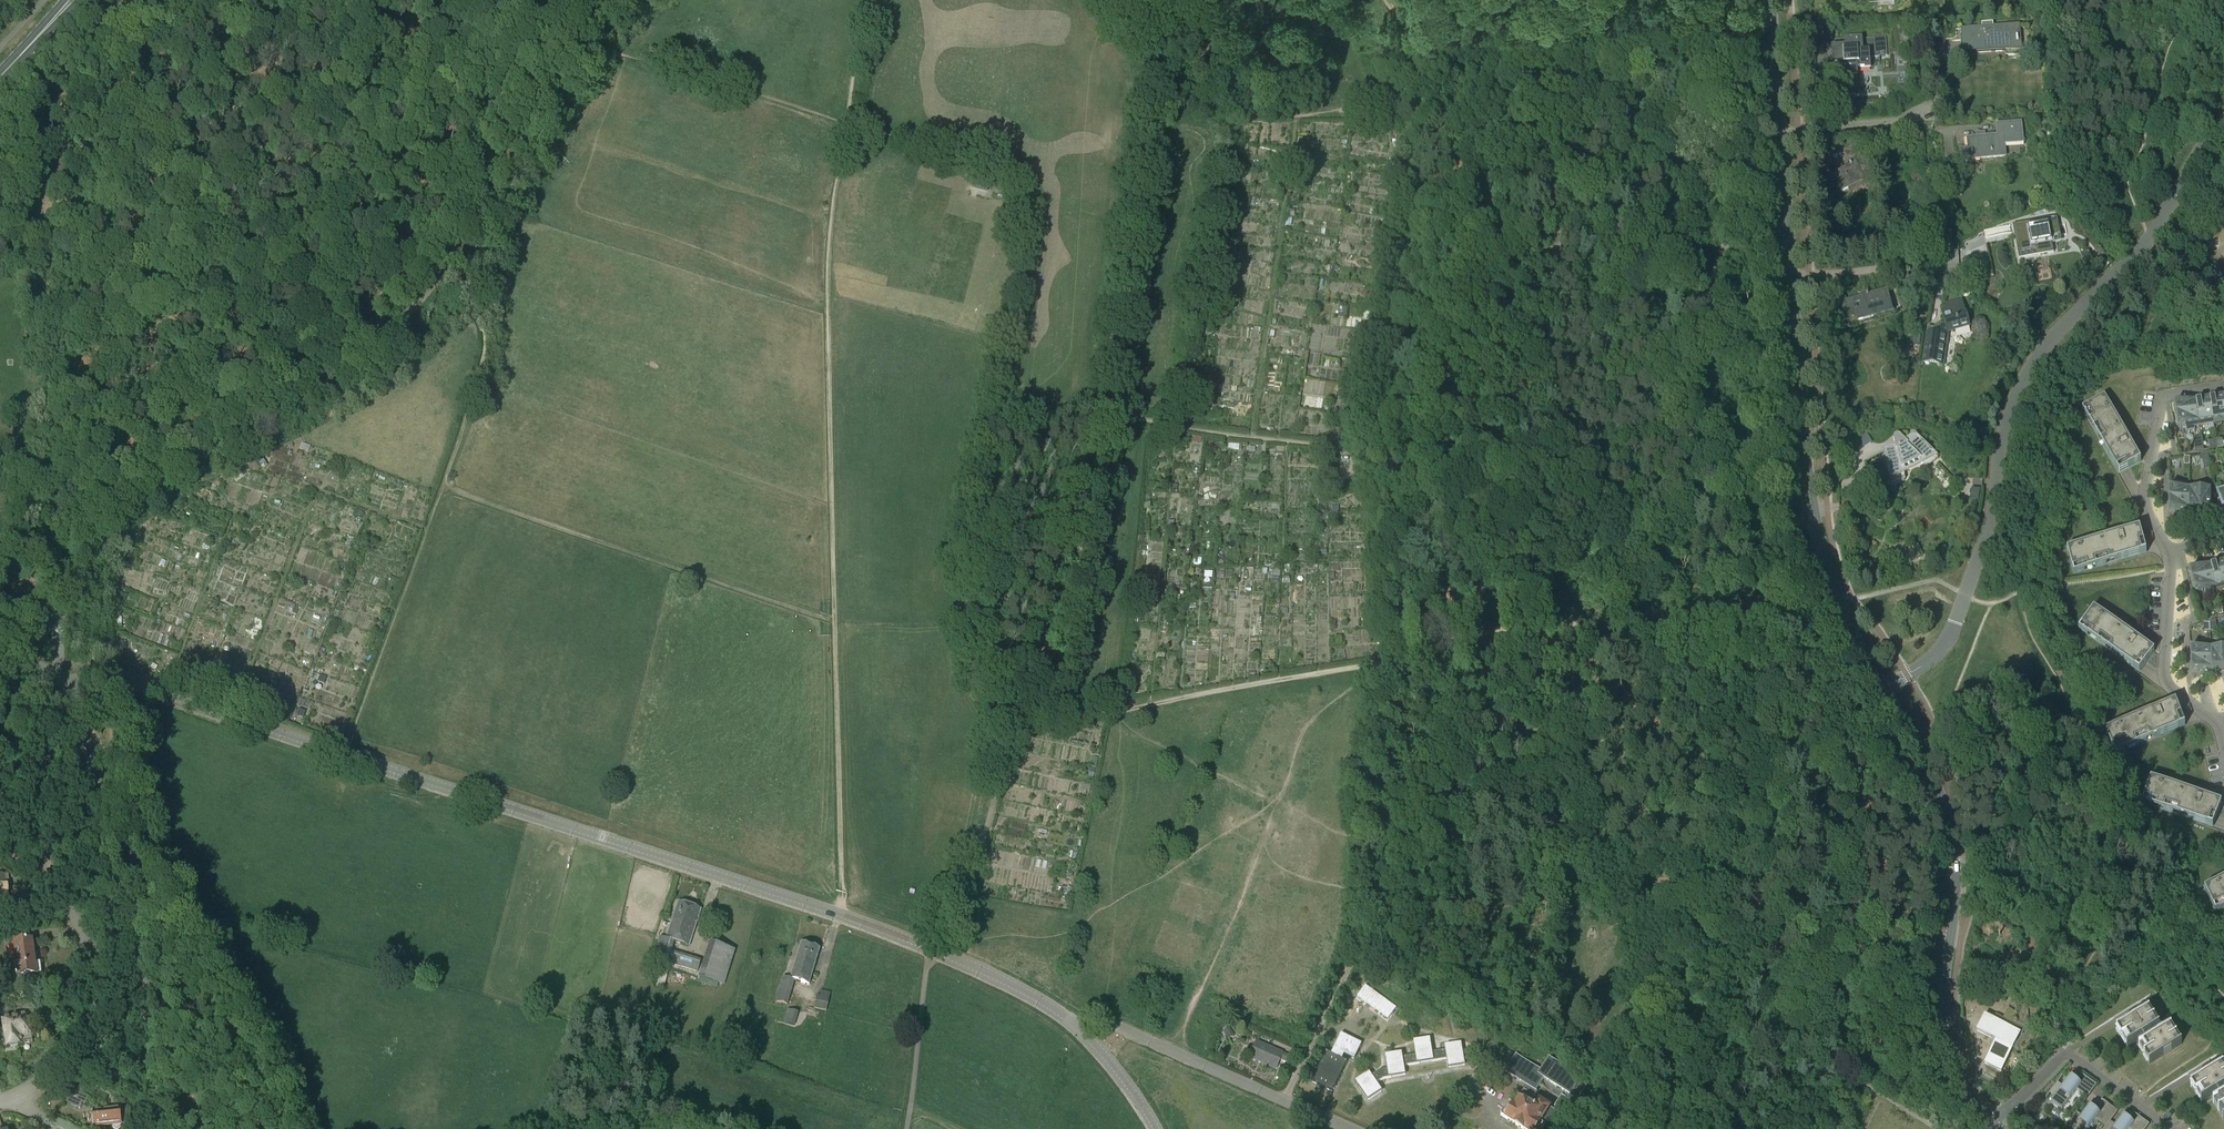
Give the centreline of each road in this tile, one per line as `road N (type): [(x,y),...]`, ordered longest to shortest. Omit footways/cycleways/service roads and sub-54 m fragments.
road 1 (residential): [(1078,1027),(952,957),(735,879),(166,694),(97,678),(67,686)]
road 2 (track): [(1097,0),(1145,66),(1148,128),(1059,661),(1046,689),(1015,716),(952,957)]
road 3 (track): [(868,0),(829,252),(839,914)]
road 4 (track): [(848,124),(1004,170),(1025,189),(1025,235),(994,430),(1012,442),(1099,418),(1133,418),(1372,451)]
road 5 (residential): [(55,546),(400,321),(456,251),(614,0)]
road 6 (residential): [(1882,688),(1925,663),(1948,638),(1989,524),(2005,425),(2035,358),(2149,240),(2223,122)]
road 7 (track): [(1390,662),(1127,709),(1015,716),(985,676),(966,615),(994,430)]
road 8 (track): [(298,1128),(259,1032),(182,949),(143,869),(99,708),(97,670),(75,623),(76,560),(93,523)]
road 9 (track): [(834,622),(442,486),(484,338),(456,251)]
road 10 (residential): [(55,546),(70,296),(193,0)]
road 11 (residential): [(1986,1128),(1955,1071),(1944,1018),(1954,875),(1946,818),(1933,776),(1882,688)]
road 12 (track): [(1284,1100),(1349,968),(1390,662)]
road 13 (residential): [(1882,688),(1836,595),(1813,518),(1791,277)]
road 14 (residential): [(82,733),(48,759),(37,797),(49,860),(91,956),(92,1007),(69,1056),(16,1096)]
road 15 (residential): [(154,1128),(135,921),(82,733)]
road 16 (residential): [(1350,1128),(1105,1020),(1092,1016),(1078,1027)]
road 17 (track): [(442,486),(344,754)]
road 18 (track): [(848,124),(588,40)]
road 19 (residential): [(2171,1128),(2065,1053),(1986,1128)]
road 20 (residential): [(1791,277),(1922,266),(2010,225)]
road 21 (residential): [(2167,550),(2145,504),(2162,399),(2223,384)]
road 22 (track): [(1372,451),(1390,662)]
road 23 (residential): [(2214,721),(2165,677),(2167,550)]
road 24 (track): [(906,1128),(930,948)]
road 25 (residential): [(1780,141),(1939,127)]
road 26 (residential): [(1780,141),(1769,0)]
road 27 (residential): [(1791,277),(1780,141)]
road 28 (residential): [(1157,1128),(1078,1027)]
road 29 (residential): [(54,674),(55,546)]

